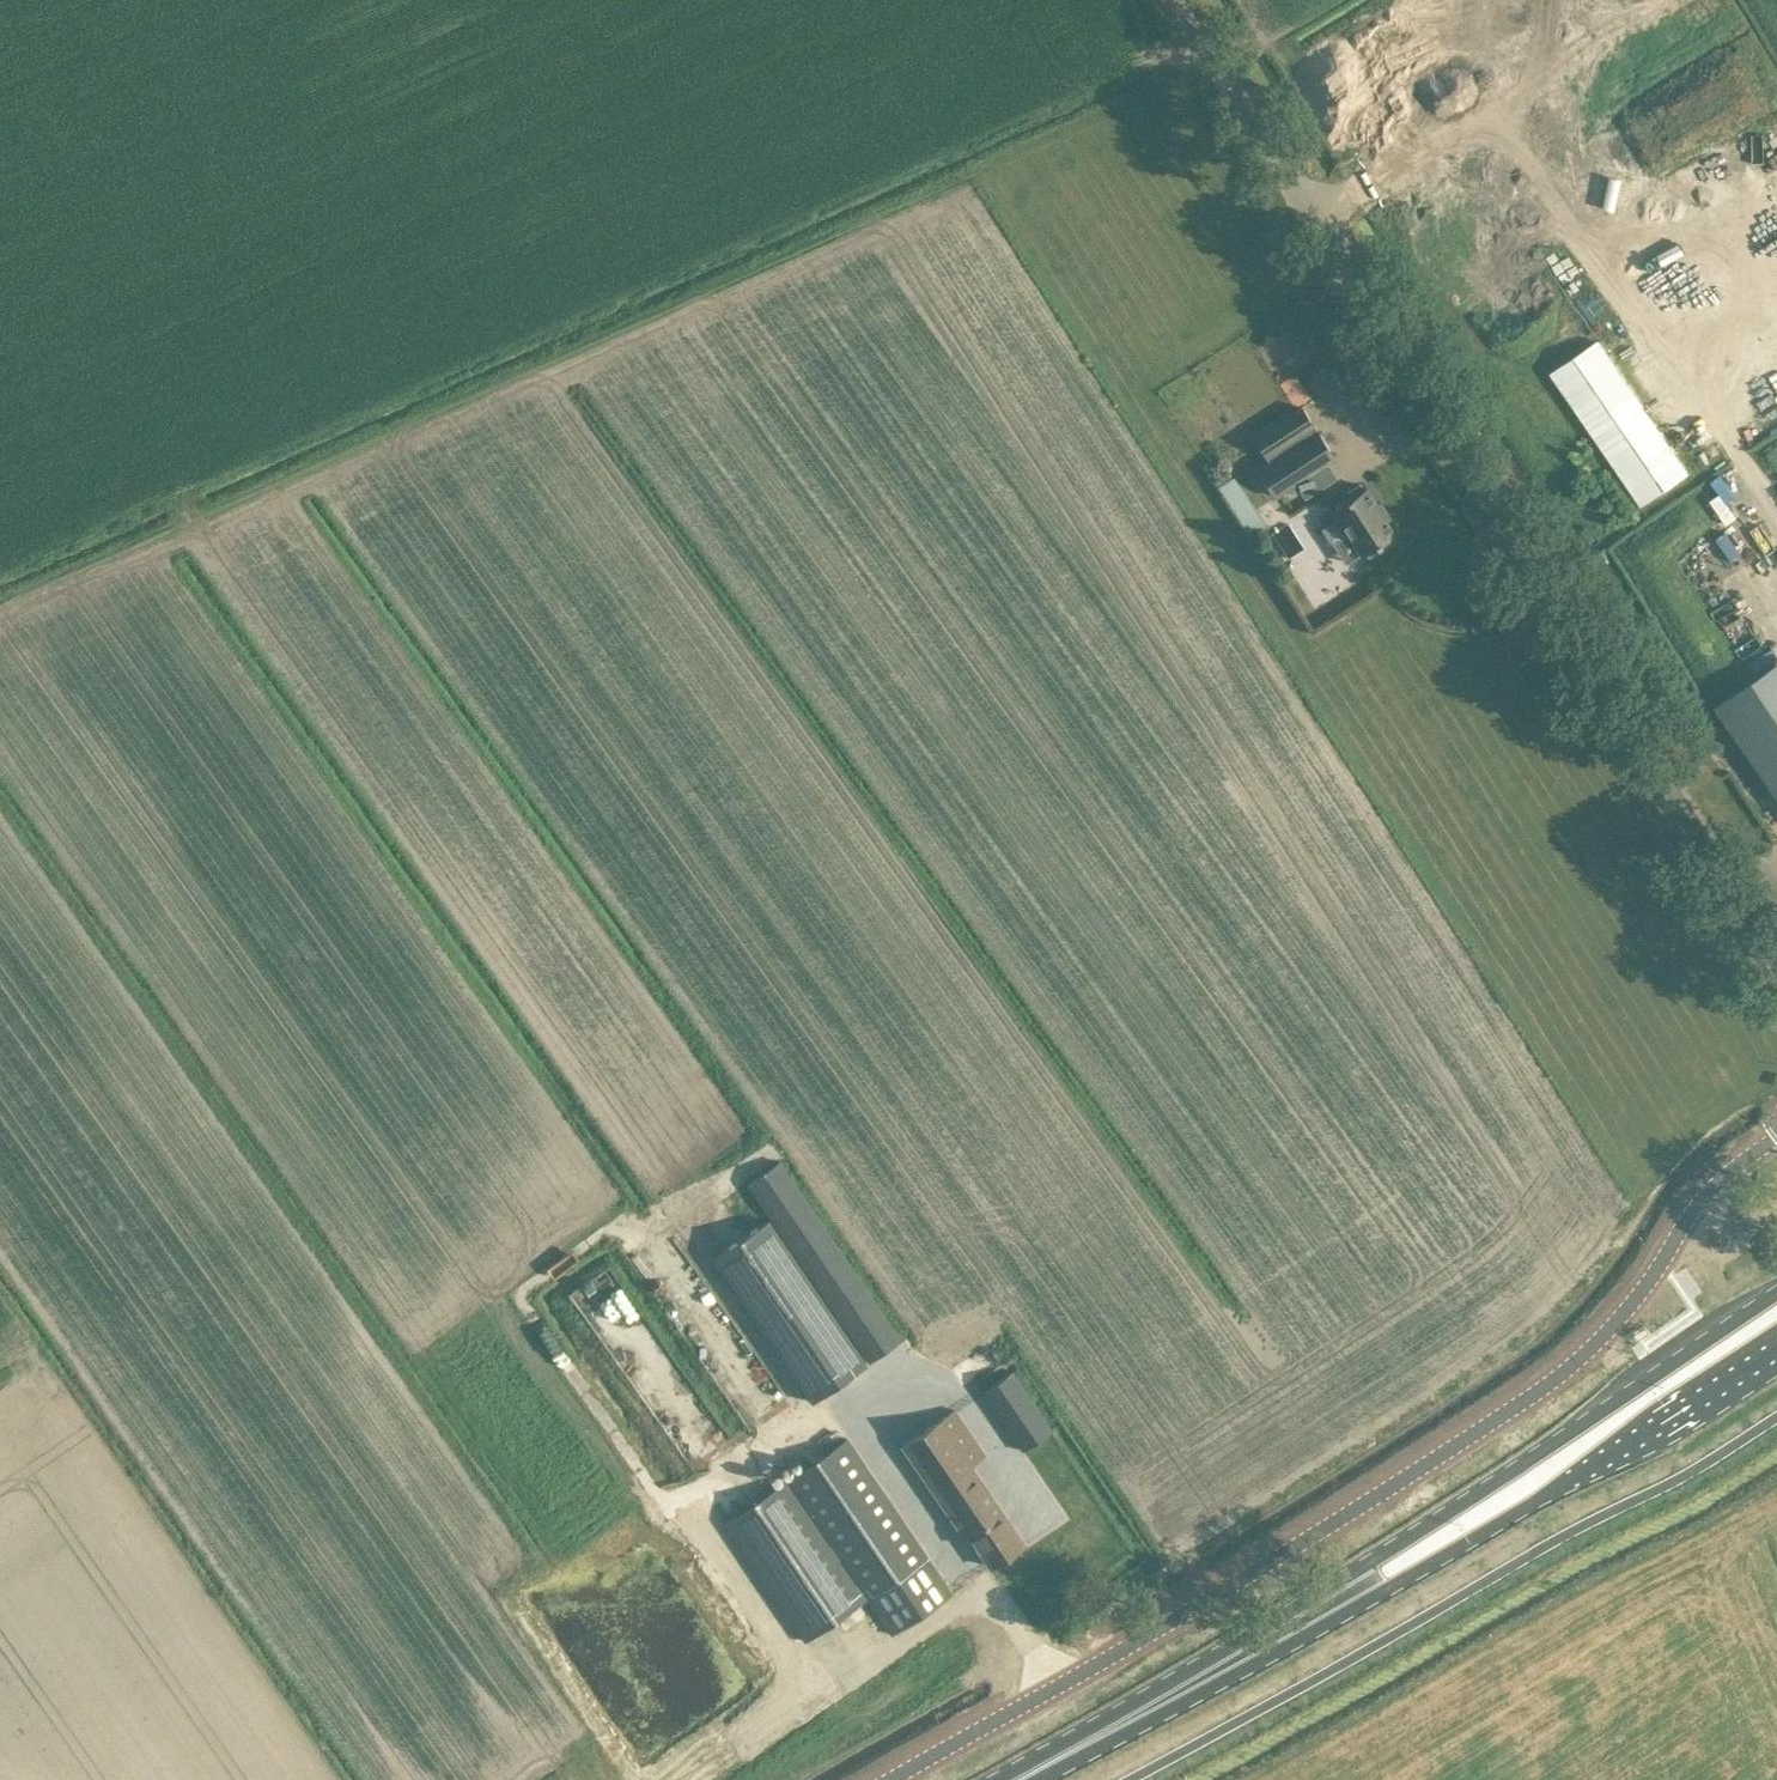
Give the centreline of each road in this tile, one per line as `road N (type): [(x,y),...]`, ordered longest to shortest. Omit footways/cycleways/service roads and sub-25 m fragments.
road 1 (track): [(1776,963),(1175,0)]
road 2 (unclassified): [(1776,1140),(1717,1186),(1599,1339),(1540,1389),(1237,1582),(892,1779)]
road 3 (primary): [(1776,1293),(1381,1552),(1269,1636)]
road 4 (primary): [(1269,1636),(1397,1582),(1776,1347)]
road 5 (primary): [(1011,1779),(1269,1636)]

